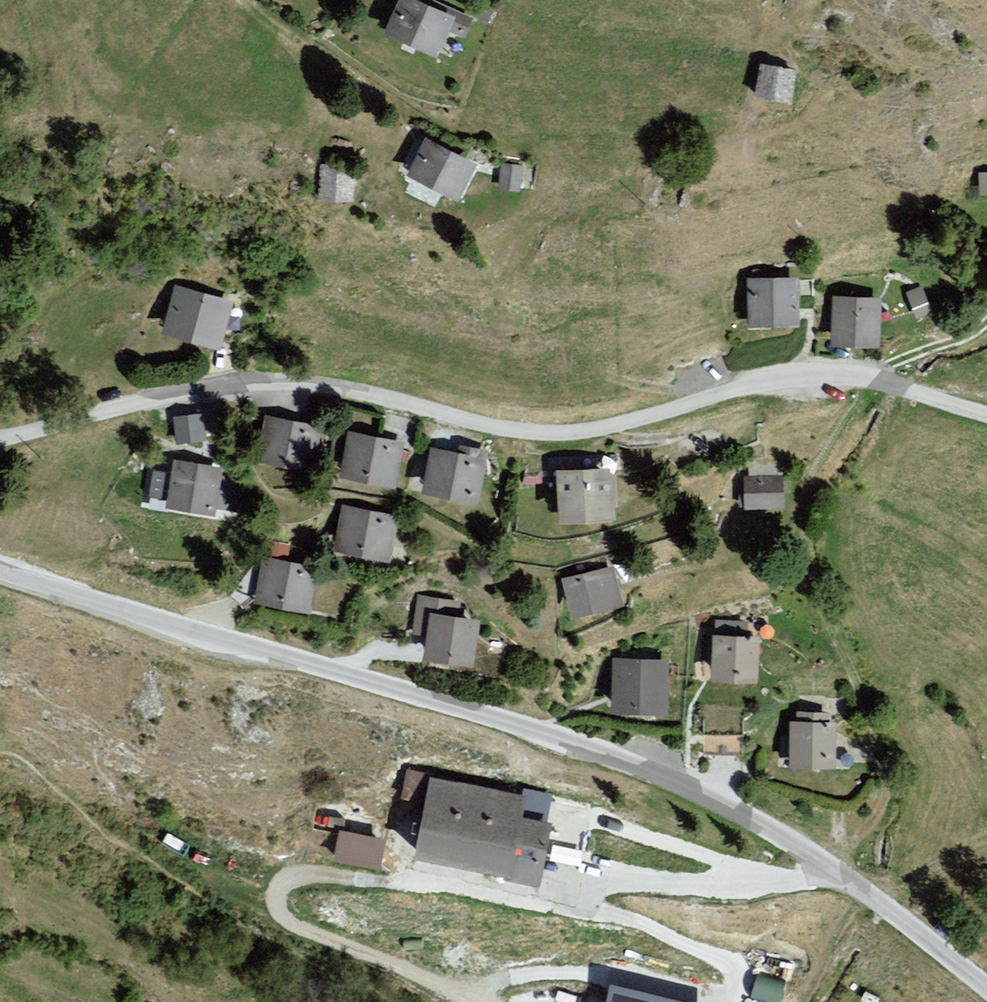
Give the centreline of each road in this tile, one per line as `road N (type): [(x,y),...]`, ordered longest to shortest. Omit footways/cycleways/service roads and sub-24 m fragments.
road 1 (unclassified): [(986,988),(795,845),(604,753),(0,572)]
road 2 (unclassified): [(0,438),(261,382),(341,388),(529,431),(617,424),(811,373),(873,379),(986,414)]
road 3 (track): [(253,0),(267,23),(407,119)]
road 4 (track): [(867,378),(986,321)]

